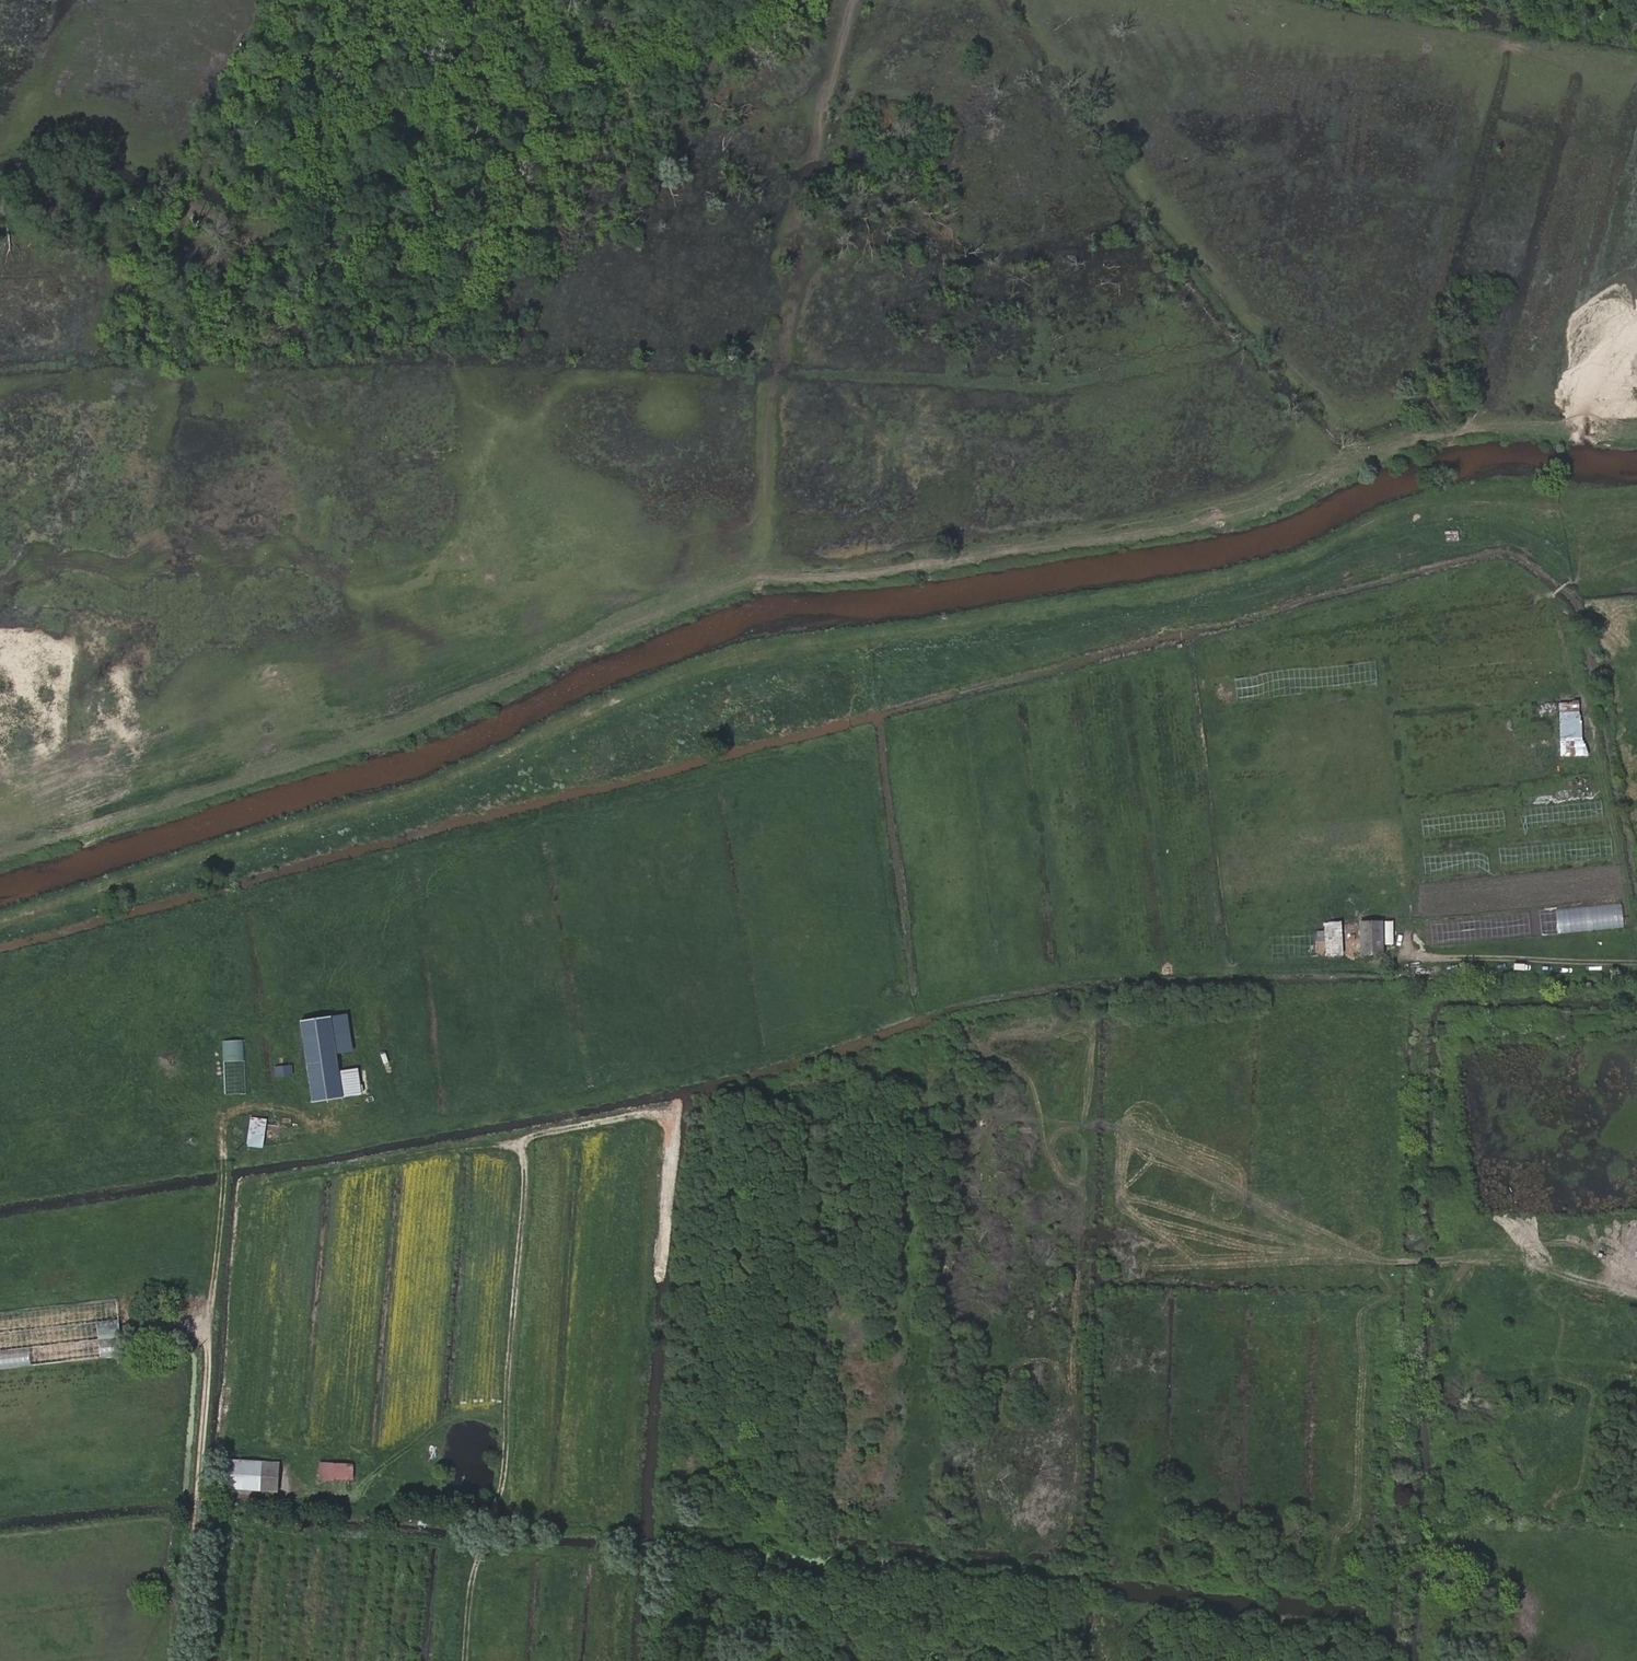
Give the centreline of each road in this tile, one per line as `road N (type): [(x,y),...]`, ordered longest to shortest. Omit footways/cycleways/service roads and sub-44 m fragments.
road 1 (track): [(0,918),(465,765),(680,673),(779,643),(1131,592),(1272,562),(1426,494),(1636,488)]

